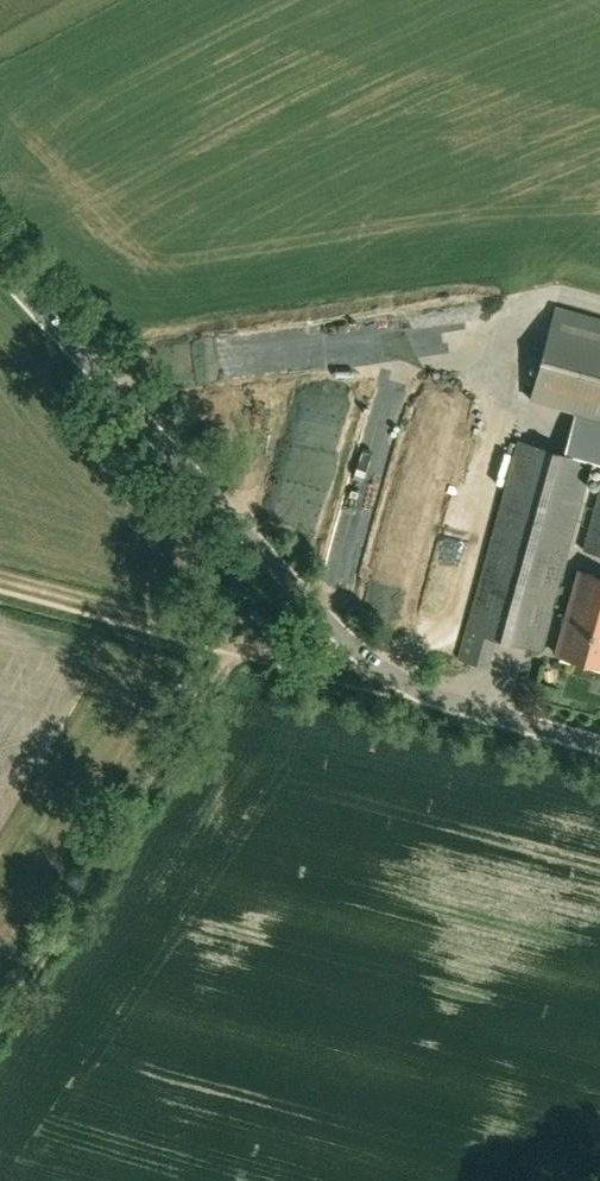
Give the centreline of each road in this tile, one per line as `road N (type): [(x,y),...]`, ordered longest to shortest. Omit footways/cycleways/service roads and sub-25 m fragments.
road 1 (unclassified): [(599,746),(439,701),(359,655),(0,275)]
road 2 (track): [(0,1024),(253,656),(257,640)]
road 3 (track): [(359,655),(339,661),(0,573)]

